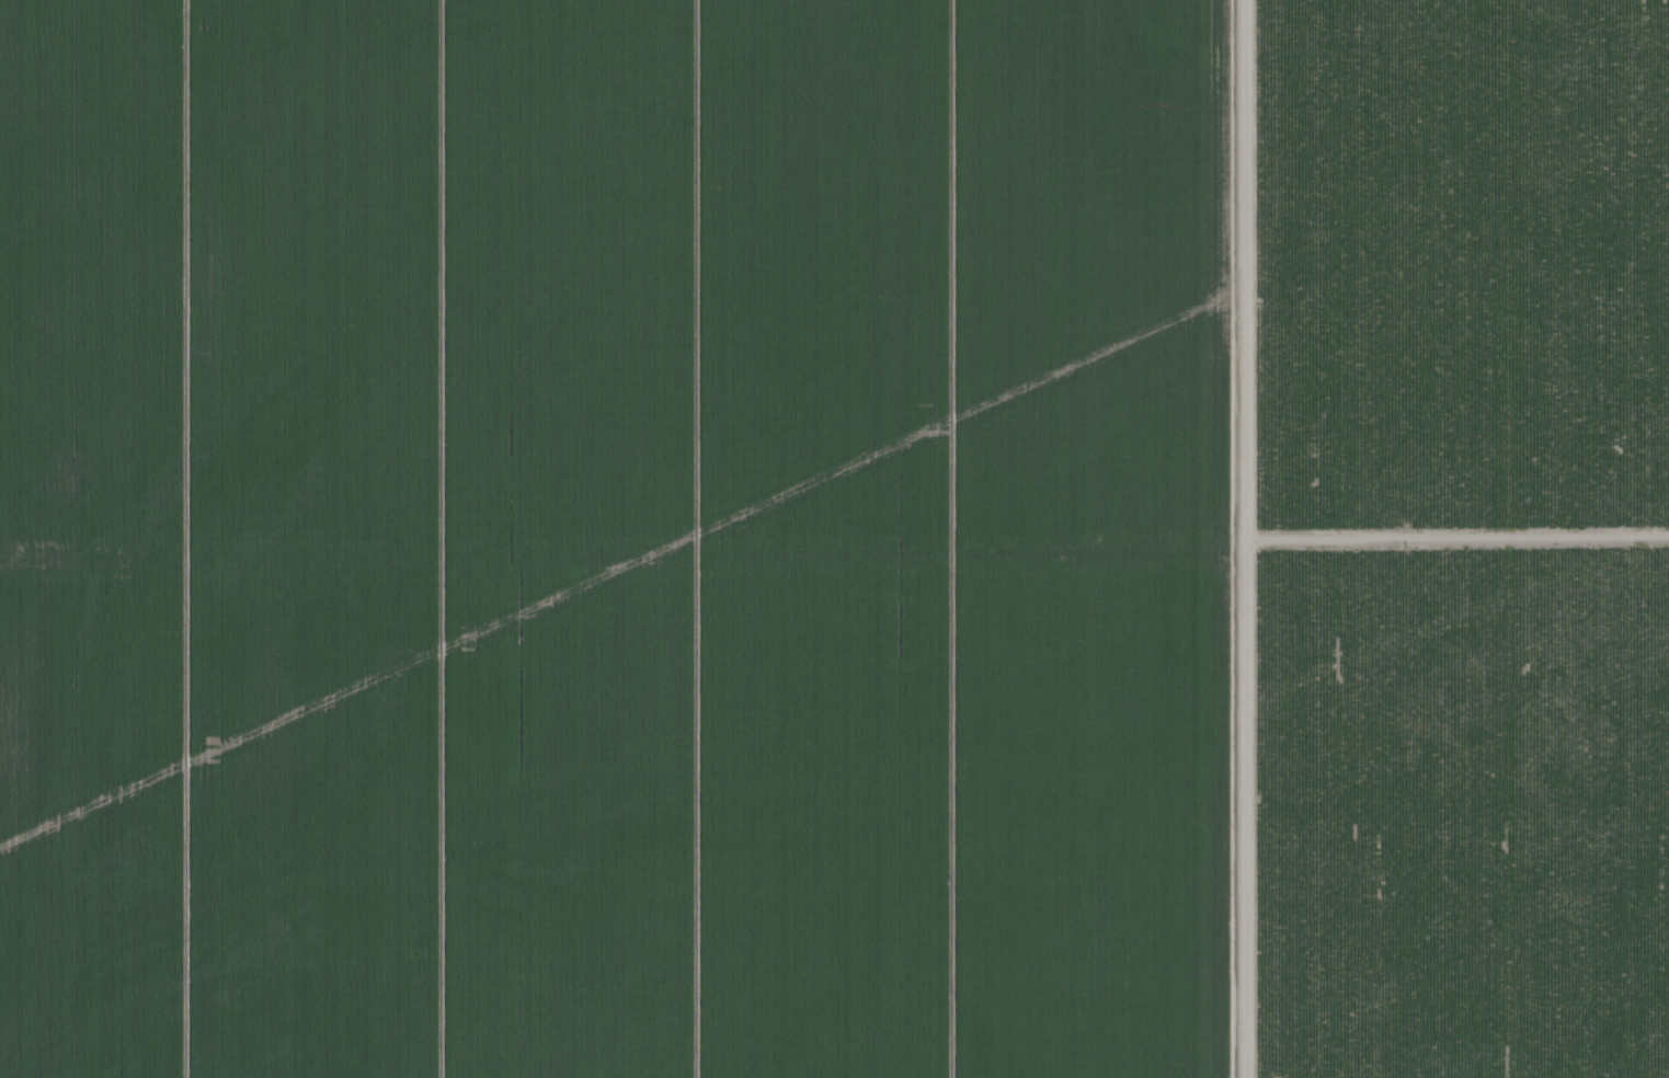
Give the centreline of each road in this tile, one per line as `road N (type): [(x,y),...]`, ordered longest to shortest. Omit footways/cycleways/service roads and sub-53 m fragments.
road 1 (residential): [(1240,1077),(1243,0)]

